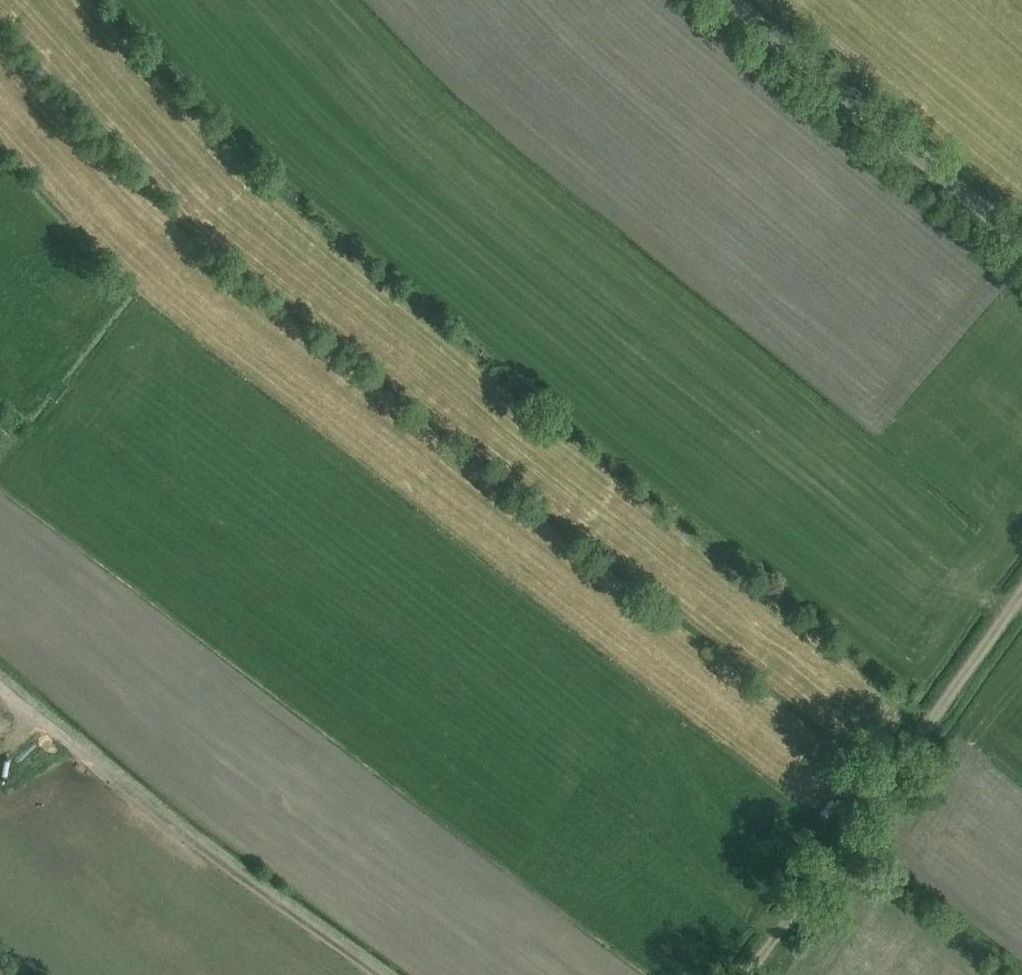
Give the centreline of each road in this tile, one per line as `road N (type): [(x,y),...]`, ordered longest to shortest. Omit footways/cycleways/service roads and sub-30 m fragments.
road 1 (track): [(1021,599),(758,974)]
road 2 (unclassified): [(1021,248),(724,0)]

